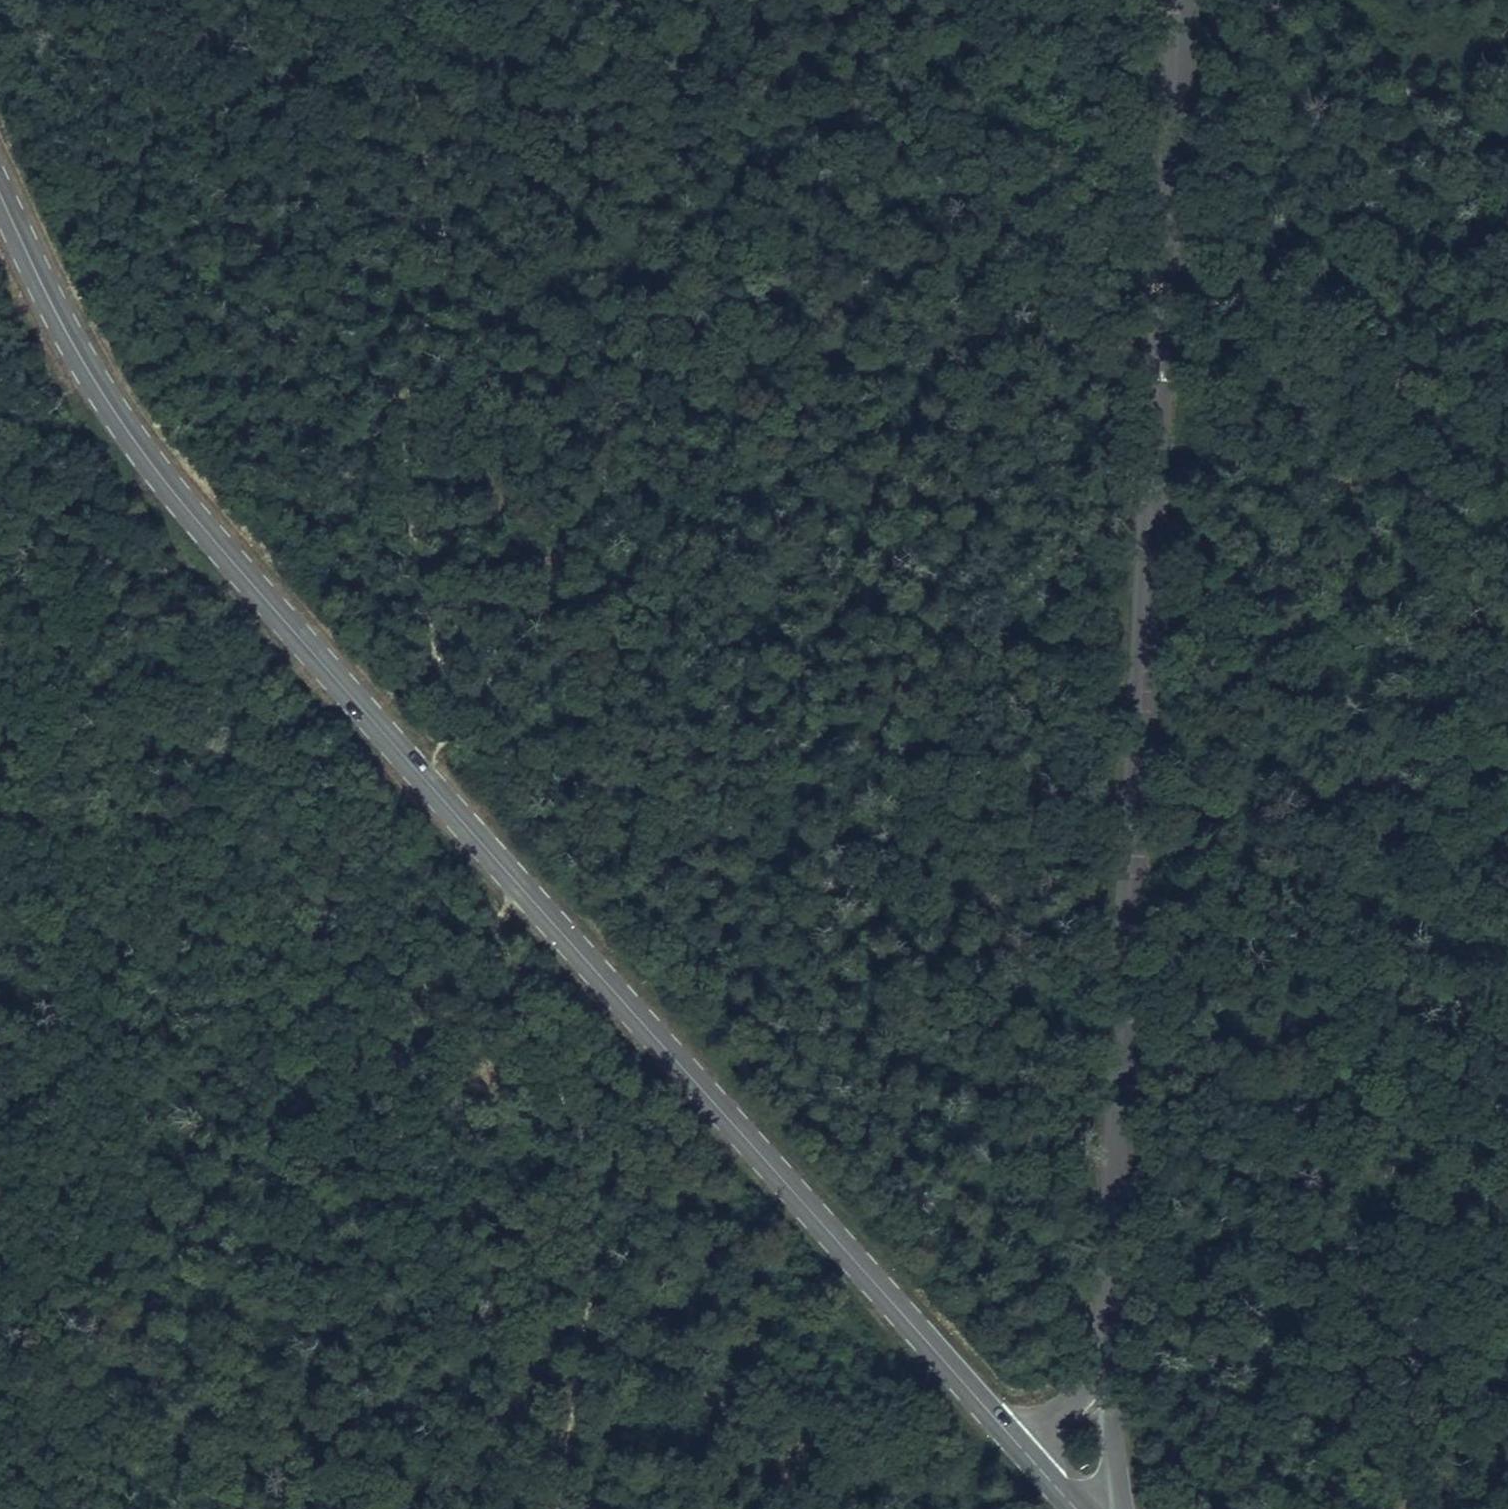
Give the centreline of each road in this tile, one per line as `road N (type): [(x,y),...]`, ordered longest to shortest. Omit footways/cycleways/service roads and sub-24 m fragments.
road 1 (secondary): [(0,194),(75,348),(172,491),(1019,1445)]
road 2 (unclassified): [(1178,0),(1132,766),(1108,1354)]
road 3 (unclassified): [(1102,1508),(1118,1436),(1108,1354)]
road 4 (unclassified): [(1108,1354),(1083,1396),(1019,1445)]

